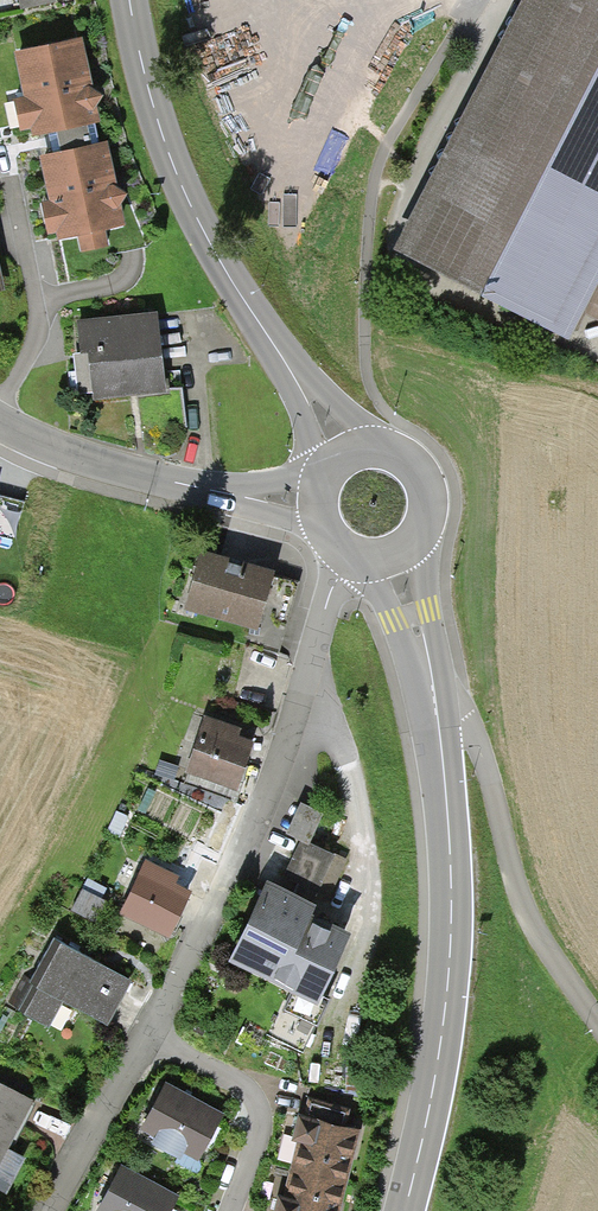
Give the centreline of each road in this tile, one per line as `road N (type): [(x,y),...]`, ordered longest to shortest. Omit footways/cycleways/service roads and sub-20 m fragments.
road 1 (residential): [(146,1032),(234,867),(349,557)]
road 2 (secondary): [(347,452),(242,297),(163,152),(124,0)]
road 3 (secondary): [(403,1210),(447,1006),(451,885),(437,712)]
road 4 (residential): [(437,712),(464,719),(527,929),(597,1025)]
road 5 (residential): [(0,428),(86,462),(208,492),(314,505)]
road 6 (residential): [(146,1032),(238,1079),(255,1099),(262,1115),(257,1137),(227,1210)]
road 7 (residential): [(49,1210),(146,1032)]
road 8 (secondary): [(396,557),(425,529),(428,489),(420,471),(387,448),(347,452)]
road 9 (secondary): [(437,712),(396,557)]

